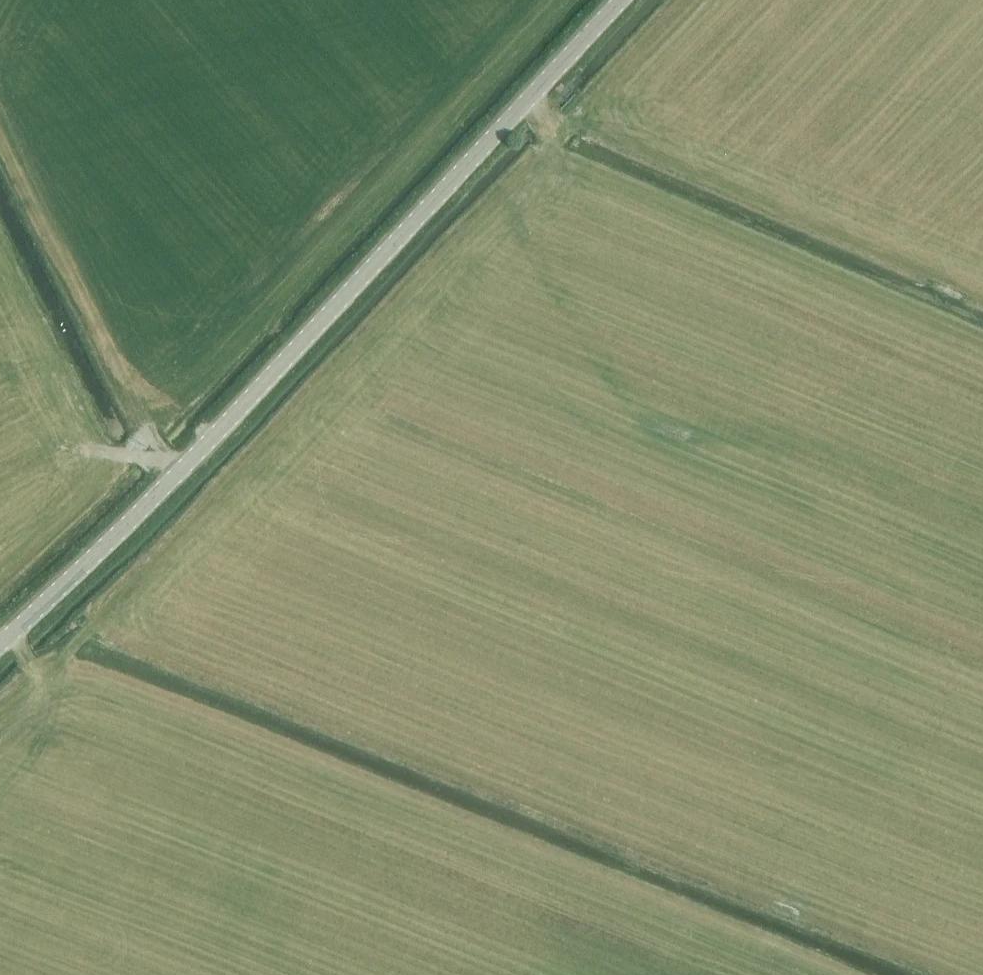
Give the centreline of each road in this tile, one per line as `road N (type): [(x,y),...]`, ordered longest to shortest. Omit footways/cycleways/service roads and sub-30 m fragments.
road 1 (tertiary): [(0,645),(160,491),(622,0)]

